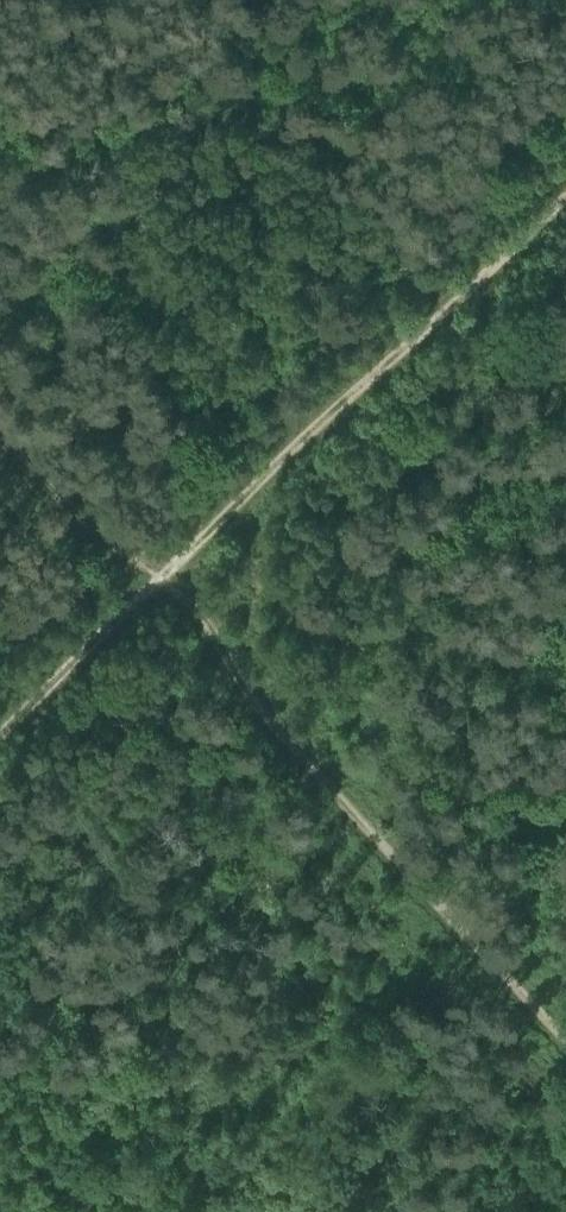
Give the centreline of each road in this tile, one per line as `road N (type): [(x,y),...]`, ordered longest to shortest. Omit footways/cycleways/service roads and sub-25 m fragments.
road 1 (track): [(0,412),(158,580),(258,713),(565,1039)]
road 2 (track): [(565,197),(0,730)]
road 3 (track): [(233,675),(265,483)]

